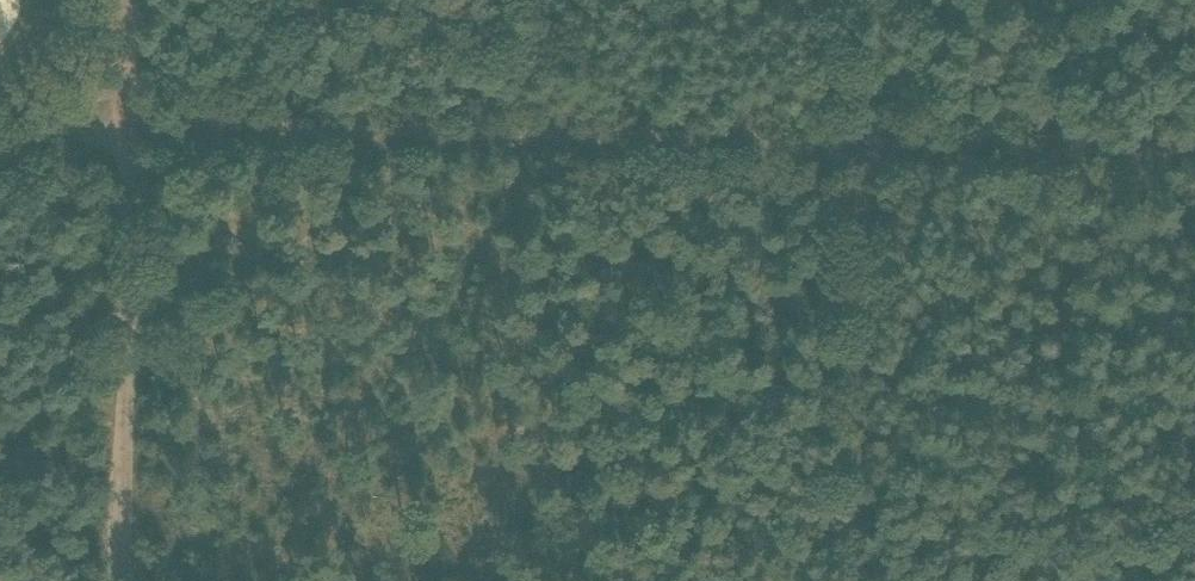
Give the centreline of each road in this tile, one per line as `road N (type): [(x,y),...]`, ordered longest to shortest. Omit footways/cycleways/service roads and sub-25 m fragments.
road 1 (track): [(114,133),(860,158)]
road 2 (unclassified): [(112,580),(117,0)]
road 3 (track): [(860,158),(1194,164)]
road 4 (track): [(1194,31),(1066,11),(1055,0)]

